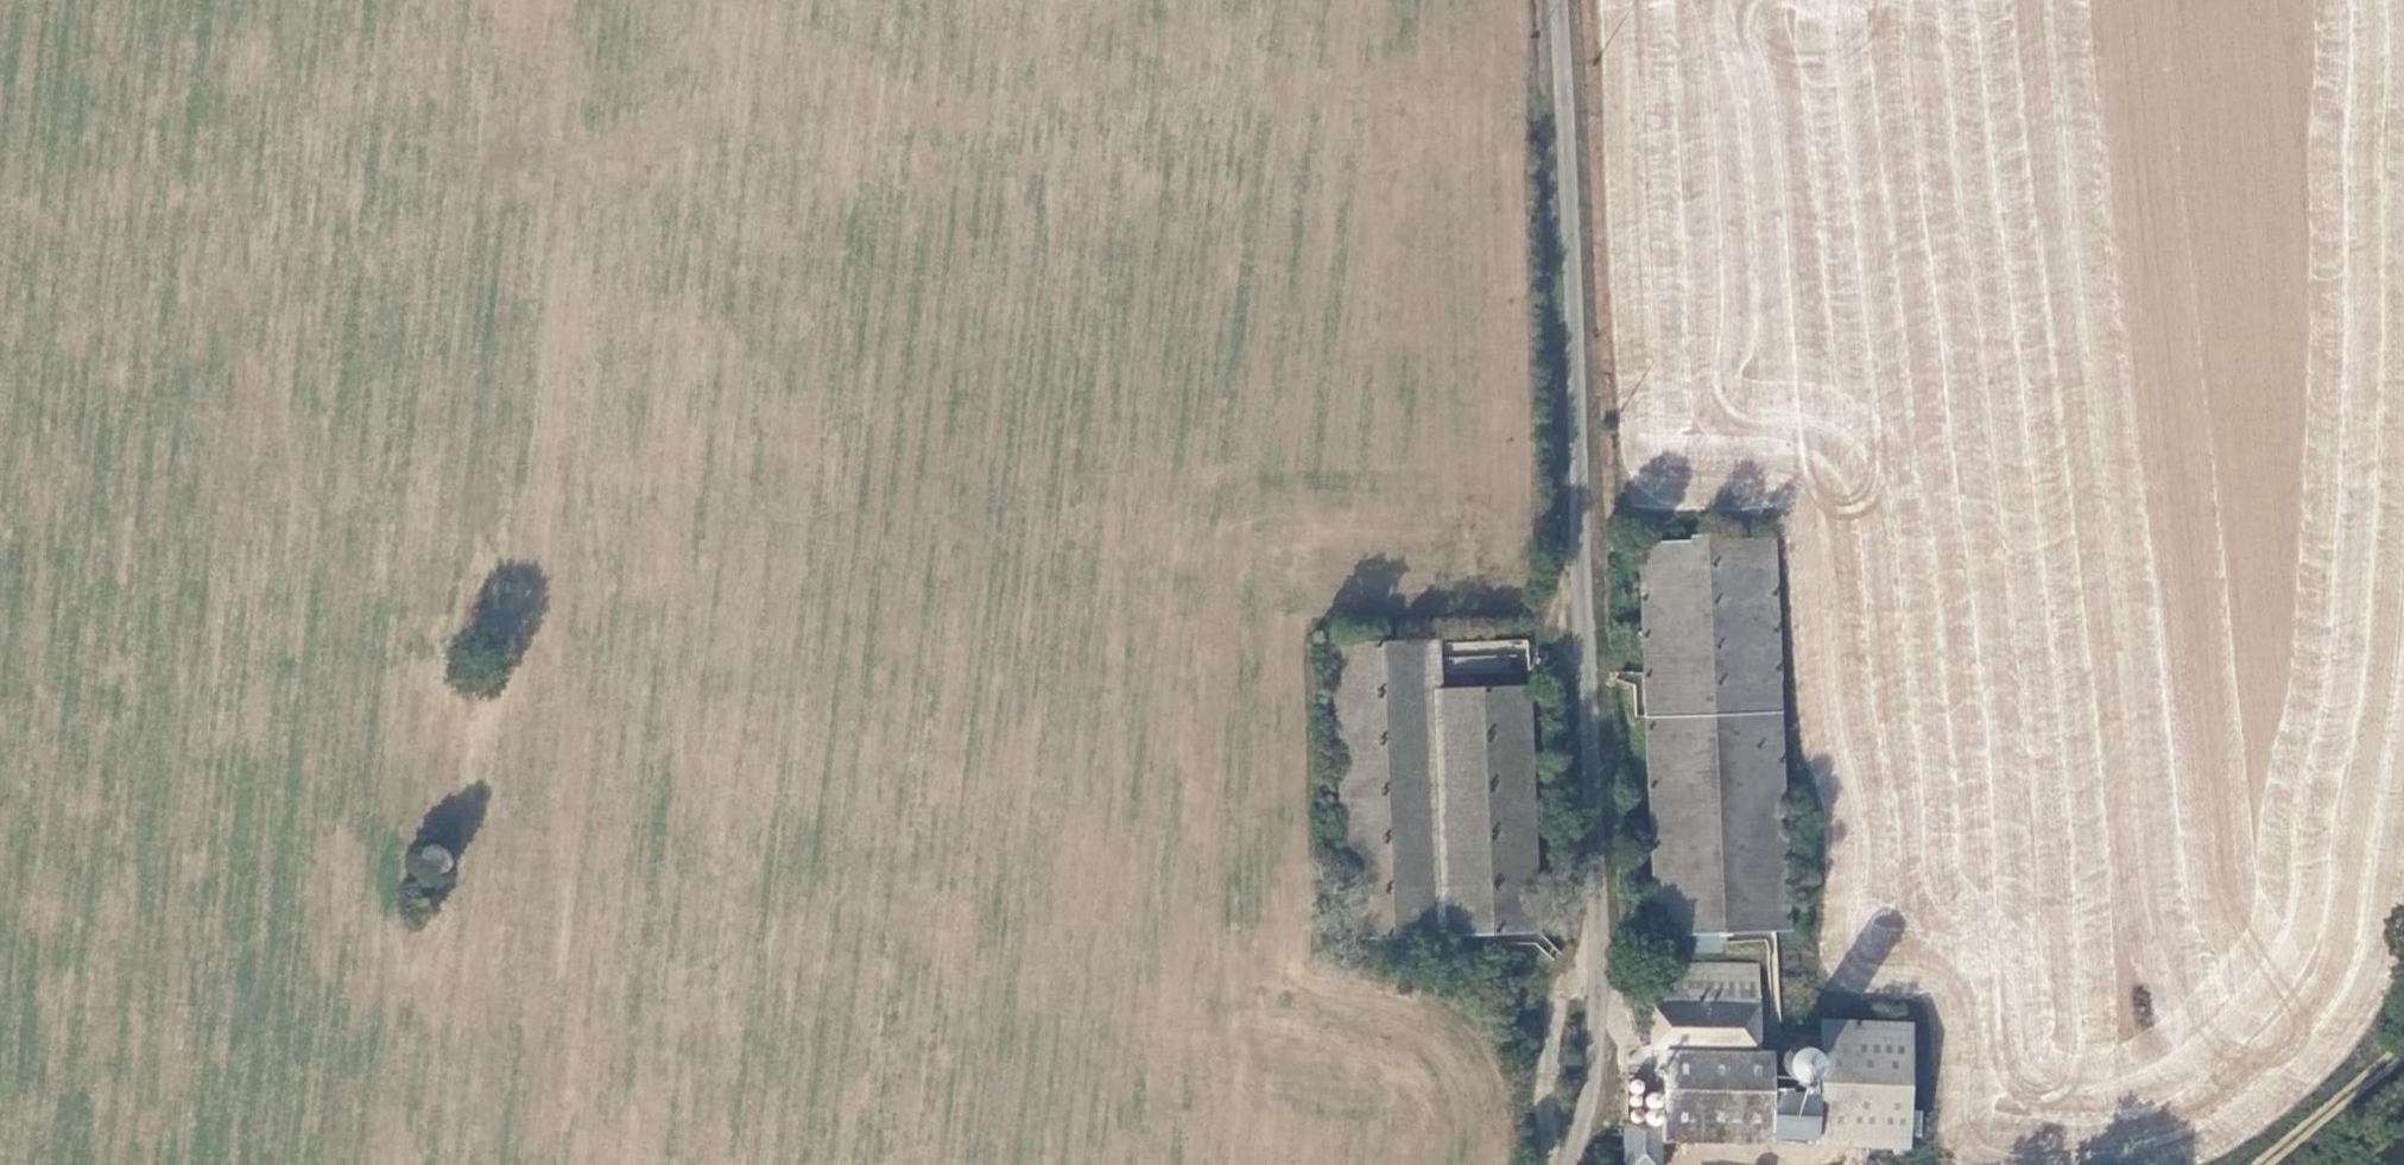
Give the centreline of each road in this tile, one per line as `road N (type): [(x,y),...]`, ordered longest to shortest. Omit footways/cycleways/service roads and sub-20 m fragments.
road 1 (unclassified): [(1561,0),(1599,961),(1598,1092),(1572,1164)]
road 2 (track): [(2270,1164),(2403,1055)]

